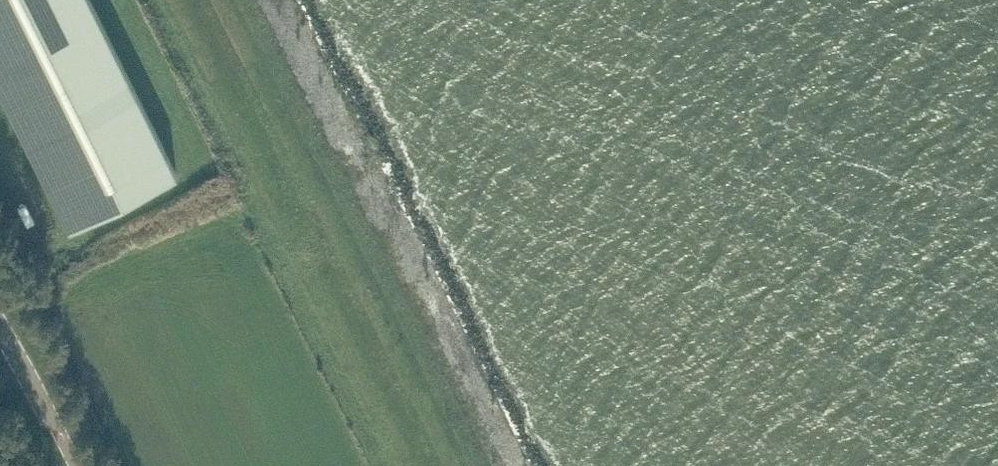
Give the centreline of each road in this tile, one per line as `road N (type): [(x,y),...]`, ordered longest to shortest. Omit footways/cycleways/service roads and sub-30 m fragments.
road 1 (tertiary): [(77,465),(0,320)]

